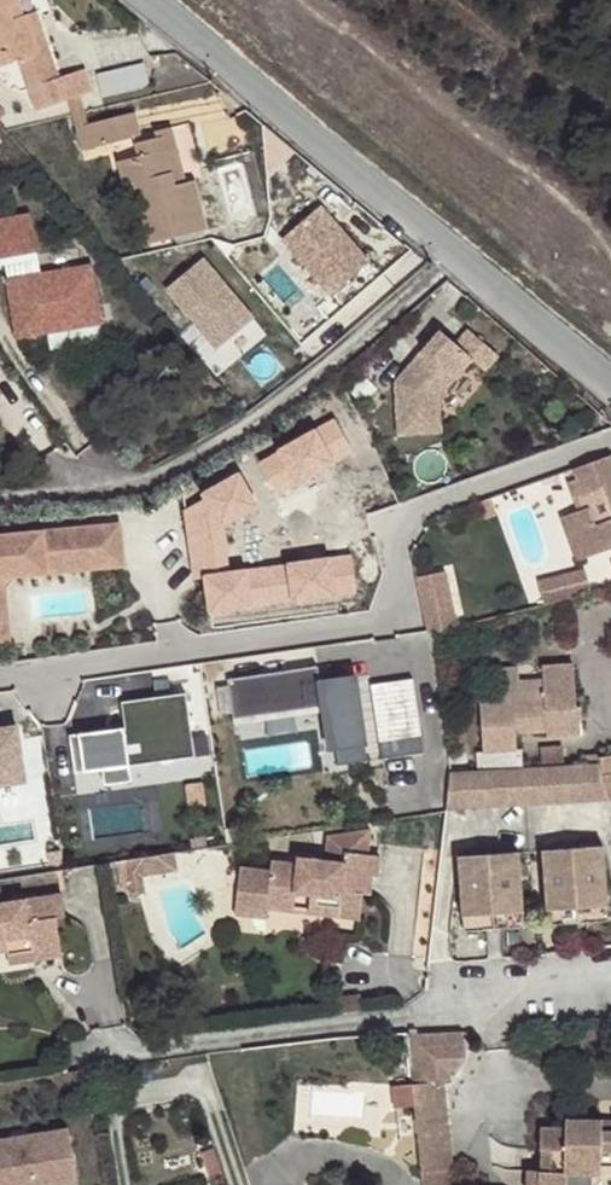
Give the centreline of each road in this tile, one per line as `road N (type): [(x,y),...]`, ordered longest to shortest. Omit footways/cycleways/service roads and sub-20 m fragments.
road 1 (residential): [(0,673),(400,618),(393,519),(610,435)]
road 2 (residential): [(0,500),(146,487),(255,423),(457,259)]
road 3 (residential): [(124,1063),(610,980)]
road 4 (unclassified): [(159,0),(457,259)]
road 5 (unclassified): [(457,259),(610,386)]

